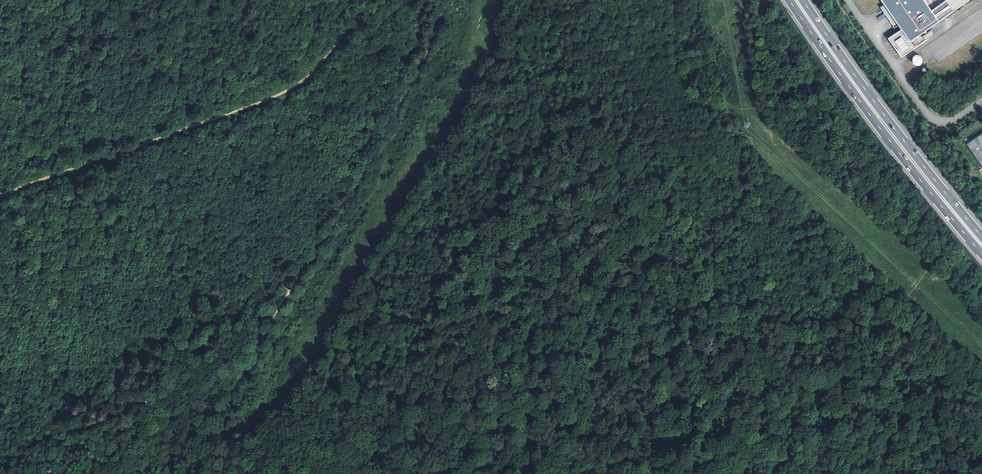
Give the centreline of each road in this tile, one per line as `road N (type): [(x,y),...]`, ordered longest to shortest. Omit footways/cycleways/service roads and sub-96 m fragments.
road 1 (track): [(0,194),(288,88),(332,51),(369,0)]
road 2 (track): [(277,315),(411,103),(449,0)]
road 3 (motorway): [(789,0),(981,253)]
road 4 (motorway): [(981,237),(803,0)]
road 5 (track): [(191,473),(277,315)]

